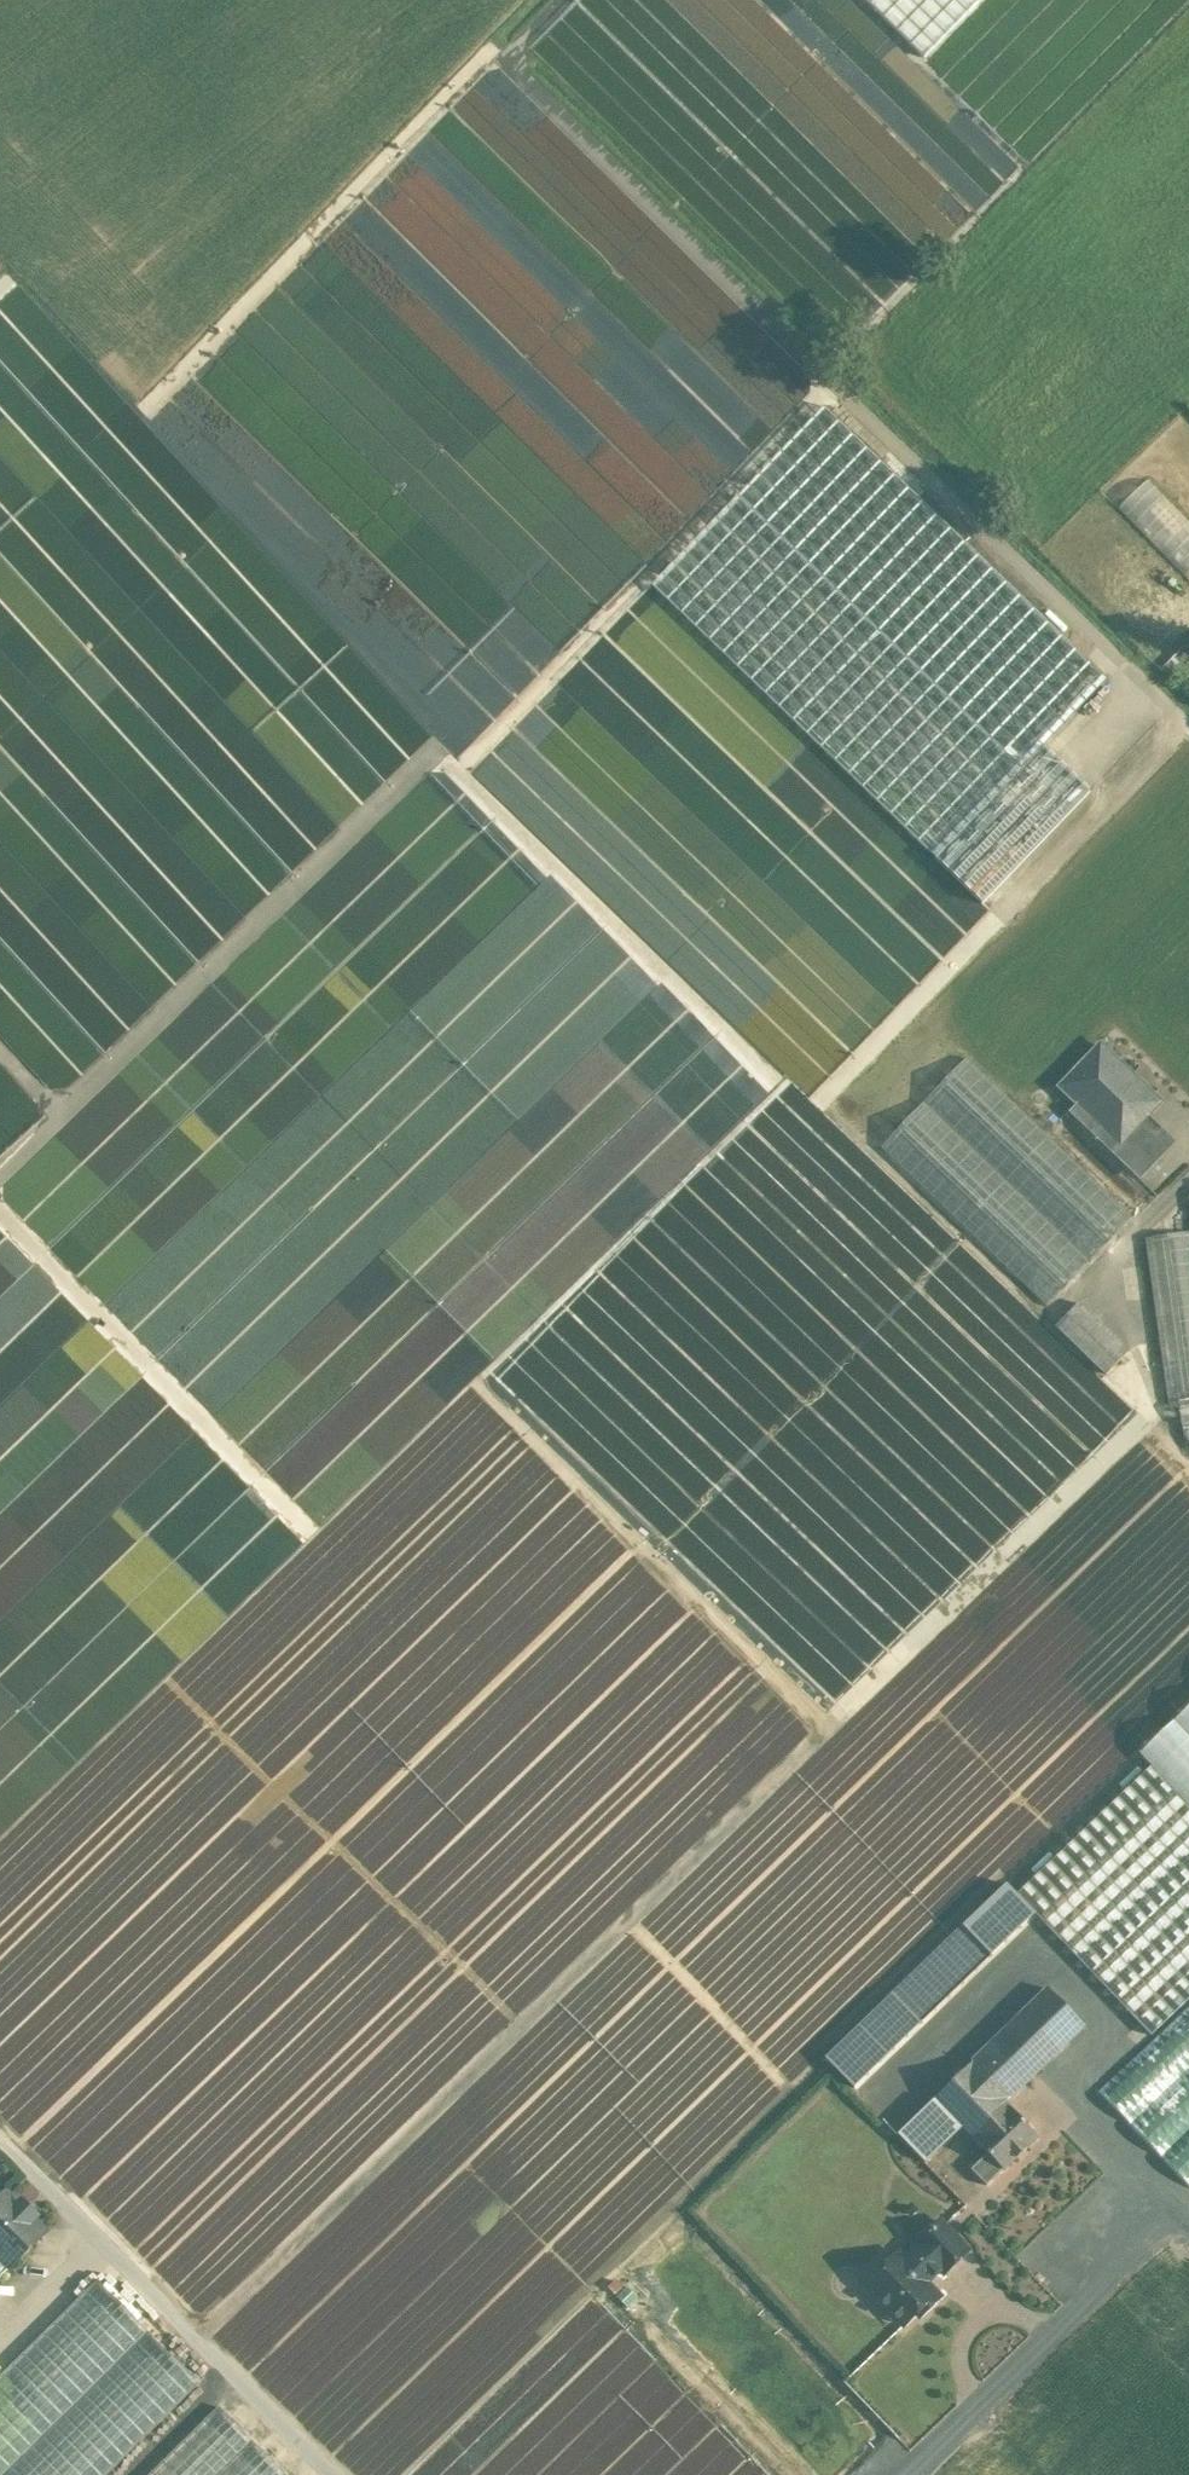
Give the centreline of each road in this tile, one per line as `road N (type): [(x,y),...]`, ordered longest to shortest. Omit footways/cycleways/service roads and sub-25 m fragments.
road 1 (track): [(432,757),(0,1177)]
road 2 (unclassified): [(0,2137),(333,2474)]

